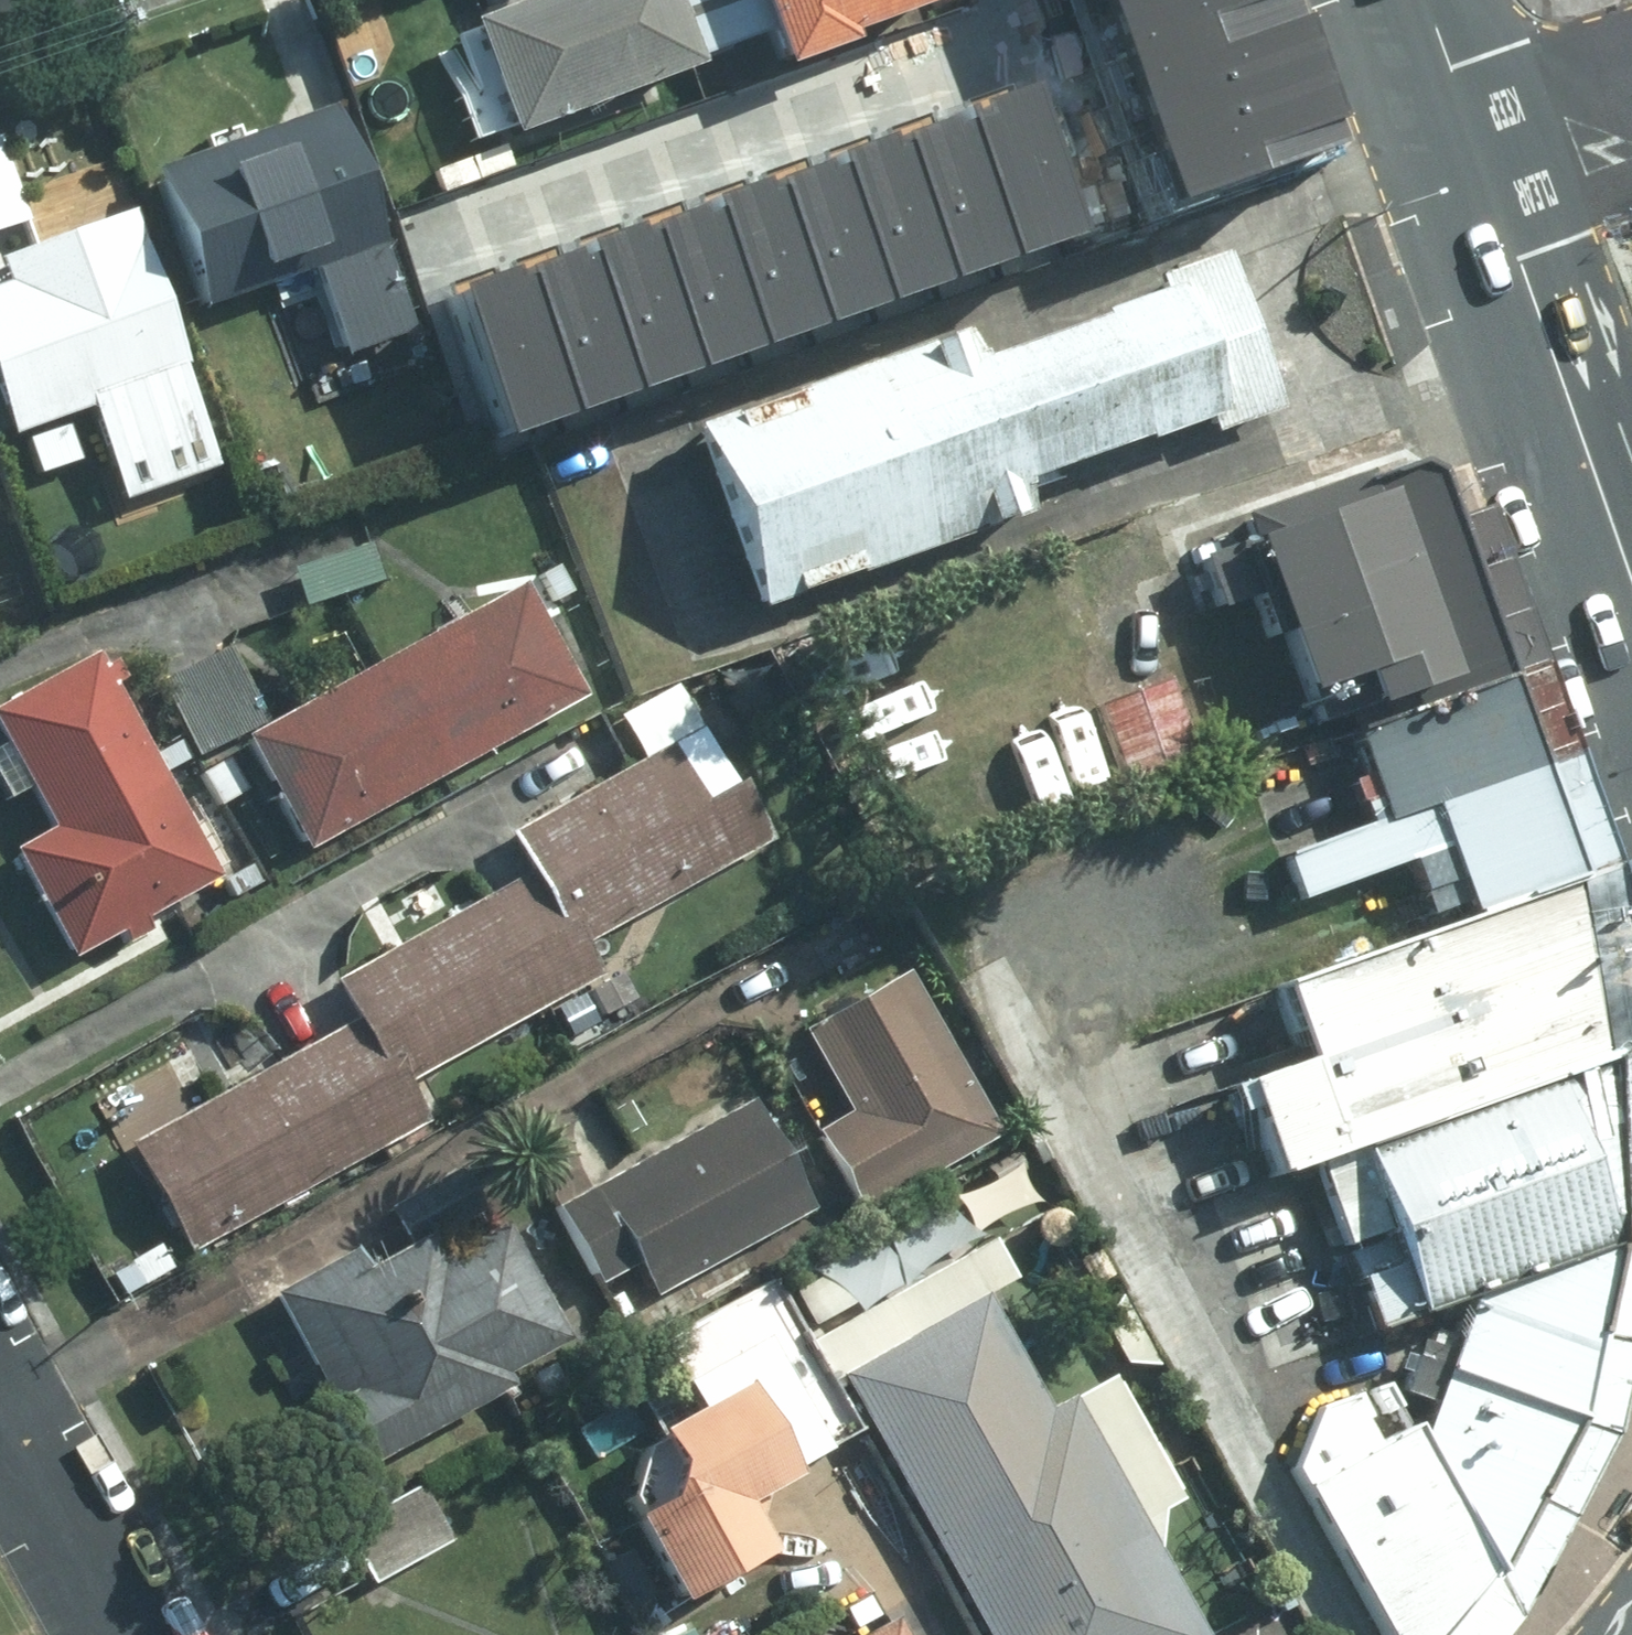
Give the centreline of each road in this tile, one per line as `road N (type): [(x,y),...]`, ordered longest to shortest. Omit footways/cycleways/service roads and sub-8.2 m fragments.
road 1 (primary): [(1485,166),(1631,583)]
road 2 (residential): [(126,1634),(0,1407)]
road 3 (primary): [(1424,0),(1485,166)]
road 4 (residential): [(1485,166),(1631,118)]

